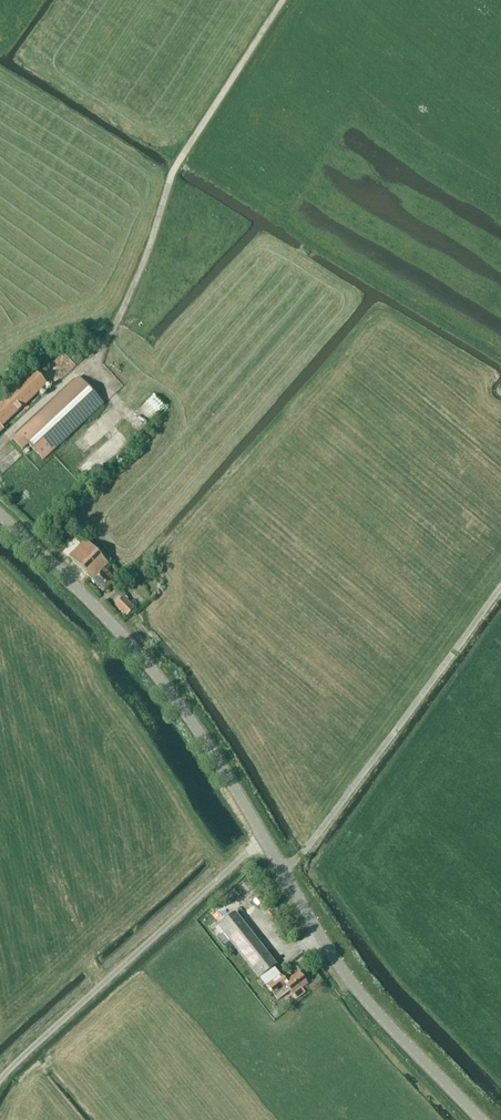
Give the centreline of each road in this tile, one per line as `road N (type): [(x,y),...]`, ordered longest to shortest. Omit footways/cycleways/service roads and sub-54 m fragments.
road 1 (tertiary): [(478,1119),(337,970),(213,755),(160,685),(0,513)]

